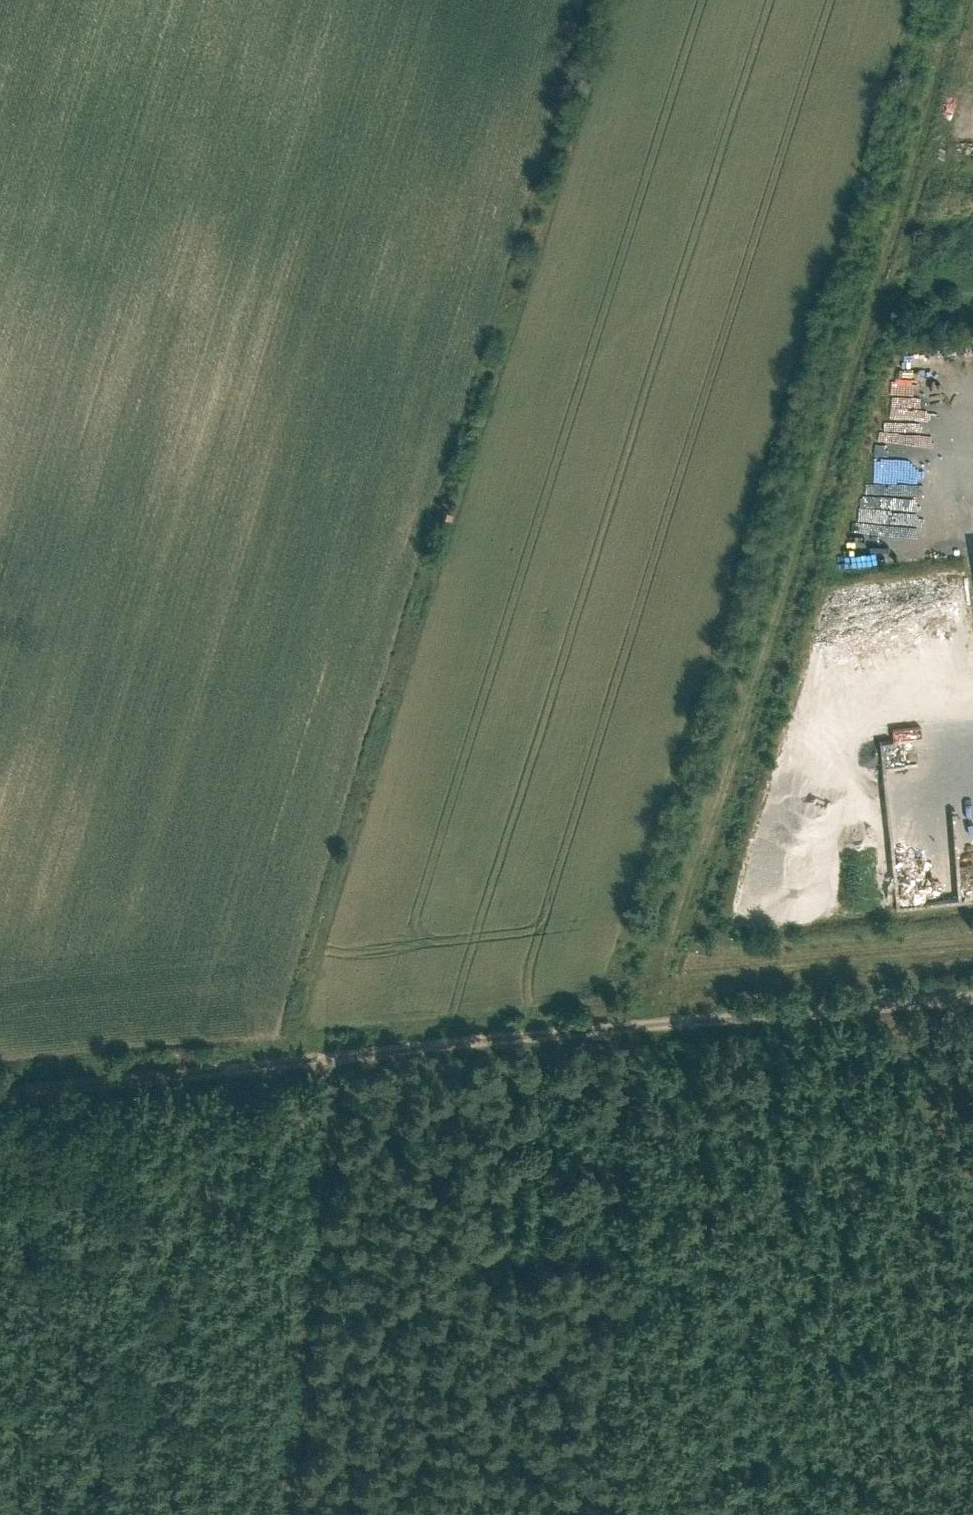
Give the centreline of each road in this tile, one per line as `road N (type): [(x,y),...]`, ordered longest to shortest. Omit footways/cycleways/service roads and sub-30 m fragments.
road 1 (track): [(0,1094),(972,995)]

